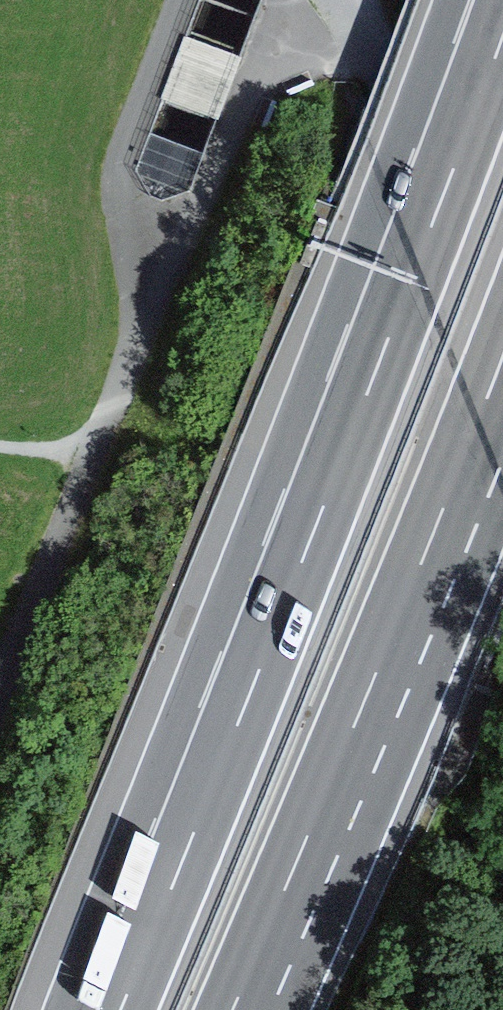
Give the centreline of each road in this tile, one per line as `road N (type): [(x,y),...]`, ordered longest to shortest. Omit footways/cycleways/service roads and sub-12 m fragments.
road 1 (motorway): [(502,21),(253,683),(117,1009)]
road 2 (motorway): [(233,1009),(502,360)]

